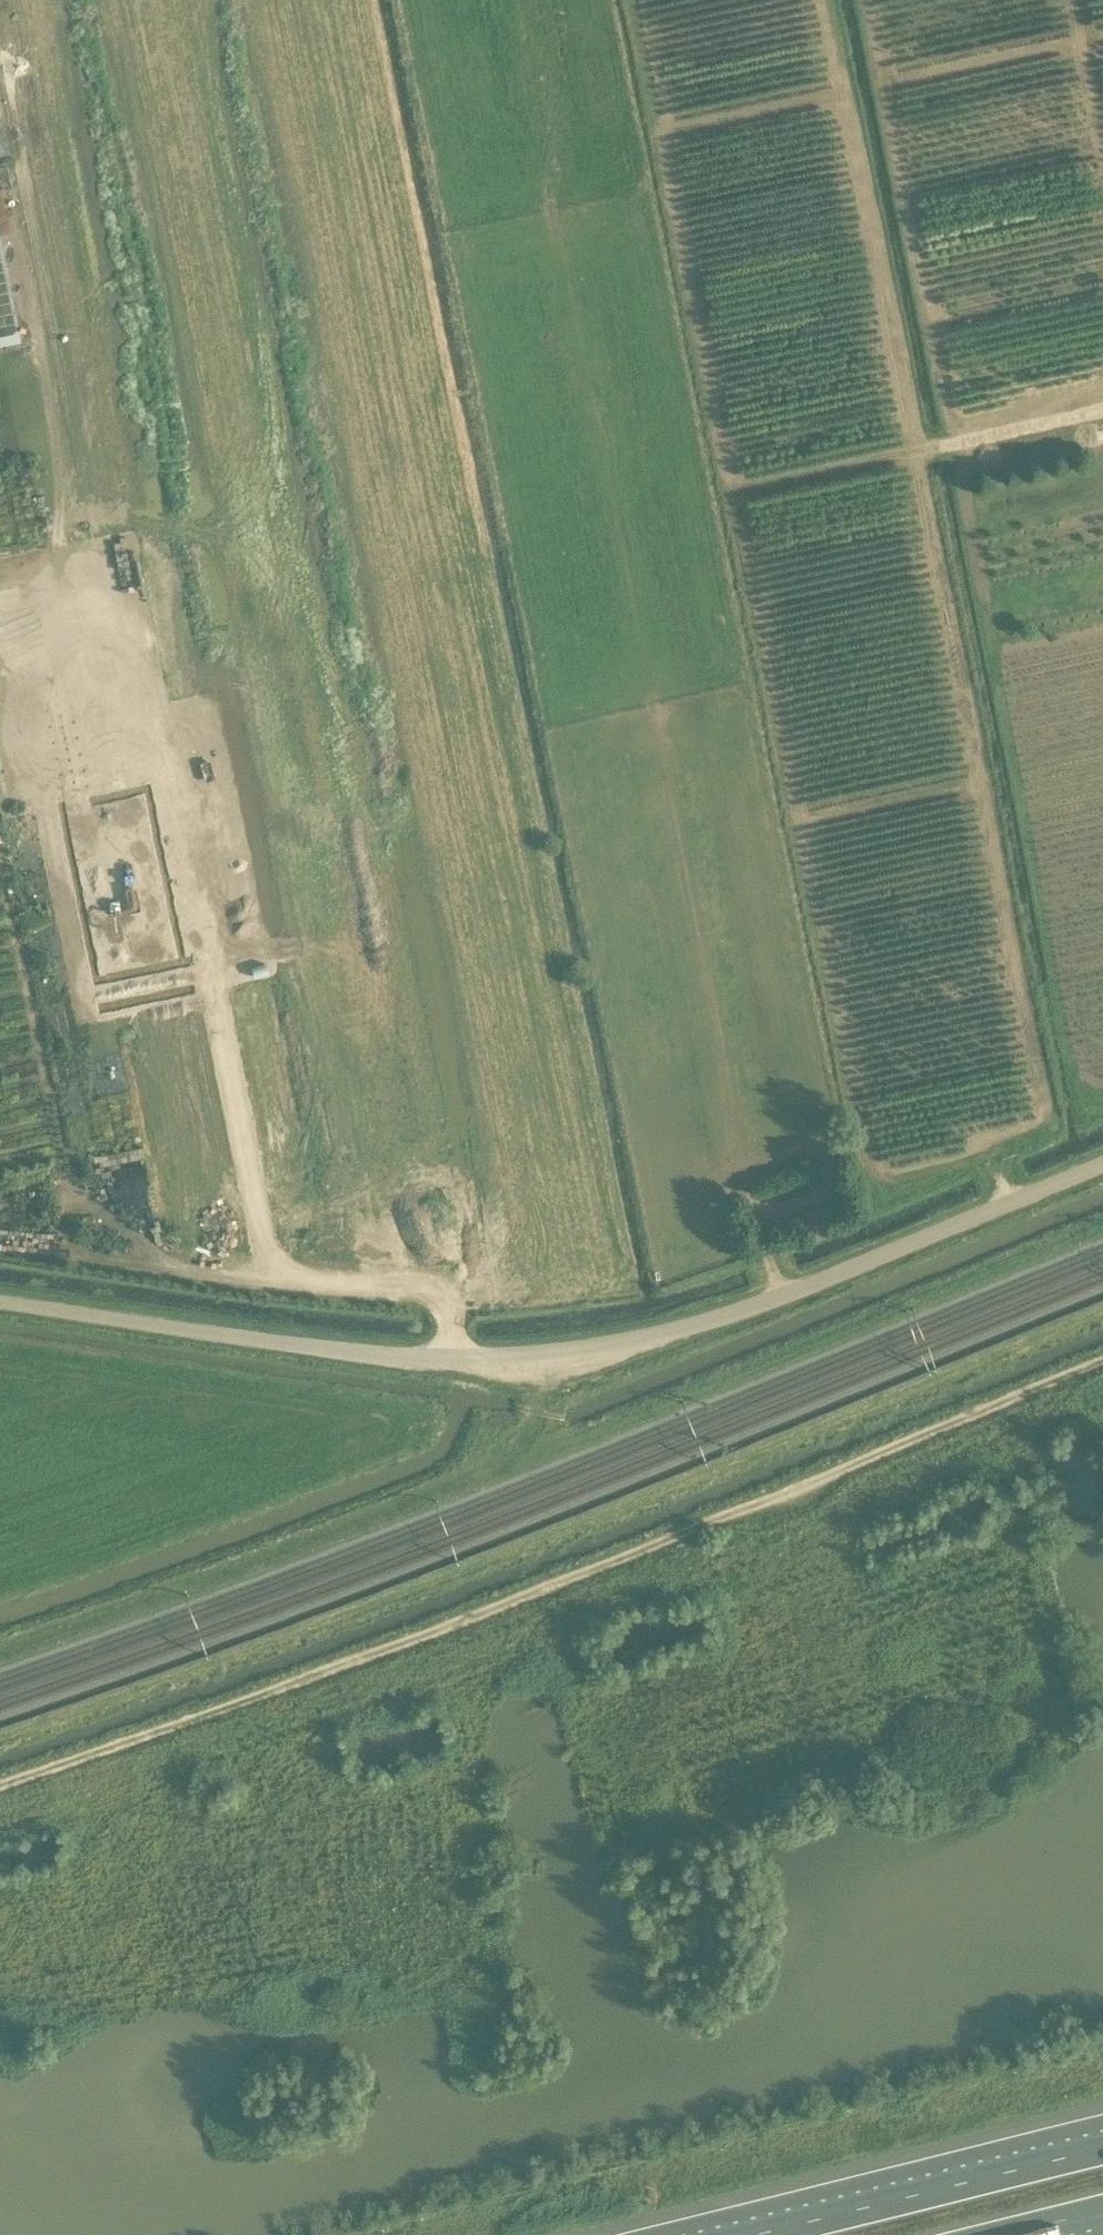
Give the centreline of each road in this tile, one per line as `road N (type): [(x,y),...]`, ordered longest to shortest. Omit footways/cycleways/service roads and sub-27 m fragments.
road 1 (track): [(1102,1359),(469,1618),(0,1784)]
road 2 (unclassified): [(0,1301),(338,1350),(549,1360),(782,1296),(1102,1163)]
road 3 (motorway): [(1102,2148),(755,2234)]

